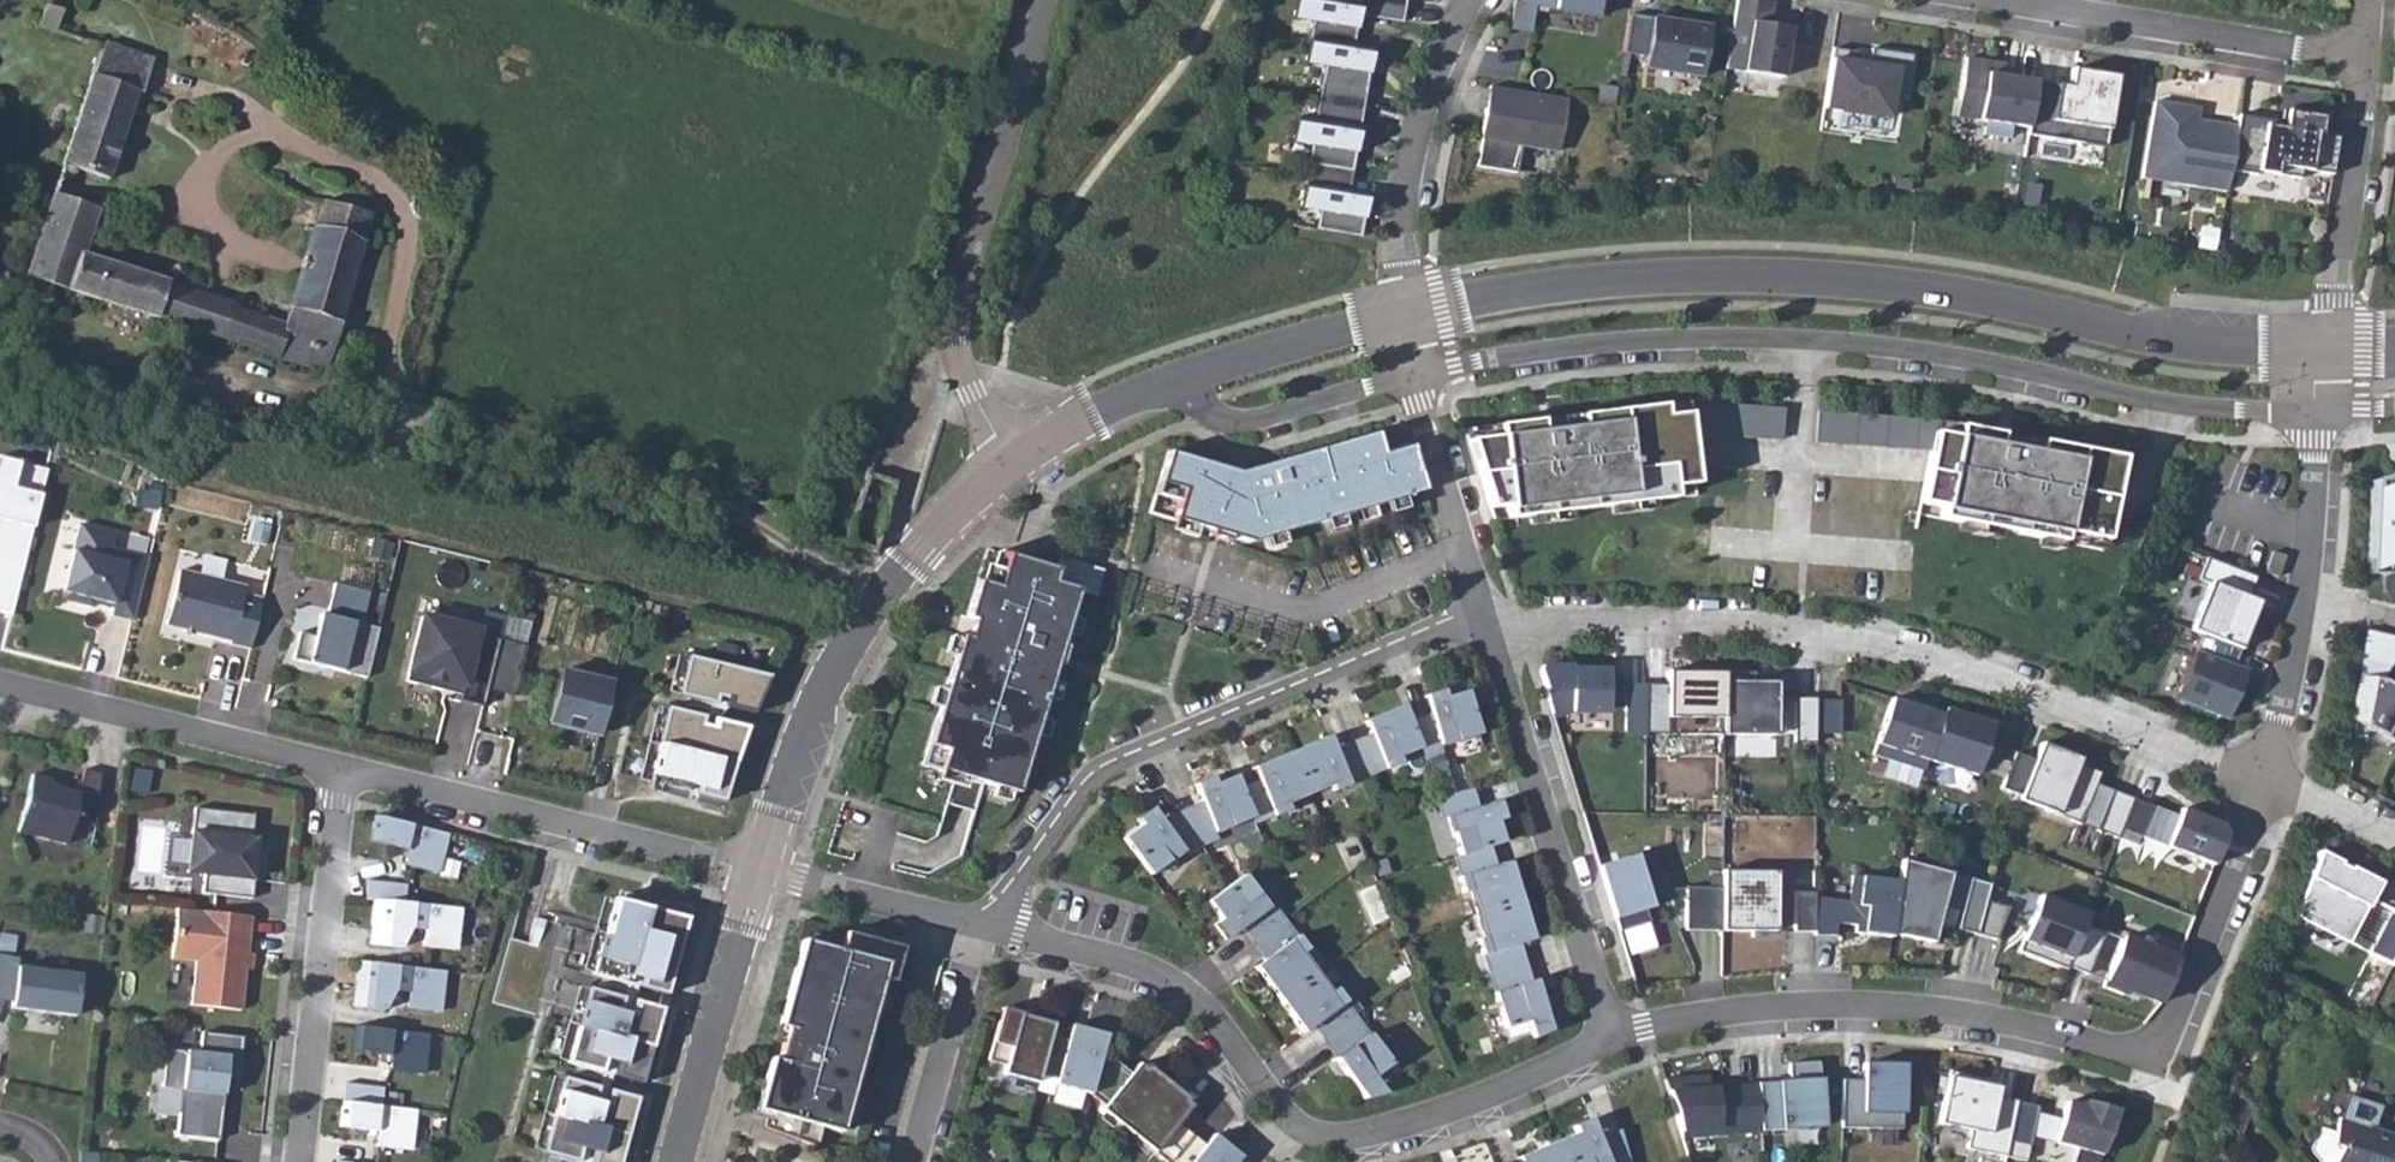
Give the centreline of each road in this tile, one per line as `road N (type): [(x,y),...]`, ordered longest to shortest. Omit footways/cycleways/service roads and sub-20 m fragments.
road 1 (track): [(878,600),(759,526),(383,385),(406,226),(359,166),(288,142),(227,140),(186,213)]
road 2 (residential): [(2334,353),(2201,342),(1939,293),(1796,278),(1665,273),(1407,314)]
road 3 (residential): [(1410,375),(1619,340),(1717,338),(1909,352),(2192,408),(2326,410)]
road 4 (residential): [(1614,1040),(1753,1009),(1851,1004),(1928,1008),(2149,1050),(2170,1032),(2268,778)]
road 5 (residential): [(1478,618),(1553,613),(1816,632),(1939,659),(2268,778)]
road 6 (residential): [(993,931),(1094,775),(1478,618)]
road 7 (residential): [(1009,463),(943,522),(843,651),(761,875)]
road 8 (unclassified): [(1046,0),(951,338),(1009,463)]
road 9 (residential): [(1614,1040),(1478,618)]
road 10 (residential): [(342,767),(761,875)]
road 11 (residential): [(2368,60),(1971,0)]
road 12 (residential): [(296,1161),(342,767)]
road 13 (residential): [(993,931),(1120,962),(1188,996),(1294,1133)]
road 14 (residential): [(2268,778),(2302,605),(2316,441),(2326,410)]
road 15 (residential): [(0,683),(342,767)]
road 16 (residential): [(1294,1133),(1337,1144),(1614,1040)]
road 17 (residential): [(1407,314),(1402,209),(1414,138),(1470,0)]
road 18 (residential): [(761,875),(678,1161)]
road 19 (residential): [(2368,60),(2334,353)]
road 20 (residential): [(1478,618),(1410,375)]
road 21 (residential): [(1181,383),(1217,420),(1247,423),(1410,375)]
road 22 (residential): [(973,926),(912,1161)]
road 23 (residential): [(1407,314),(1181,383)]
road 24 (residential): [(761,875),(973,926)]
road 25 (residential): [(1181,383),(1103,407),(1009,463)]
road 26 (residential): [(2268,778),(2394,844)]

